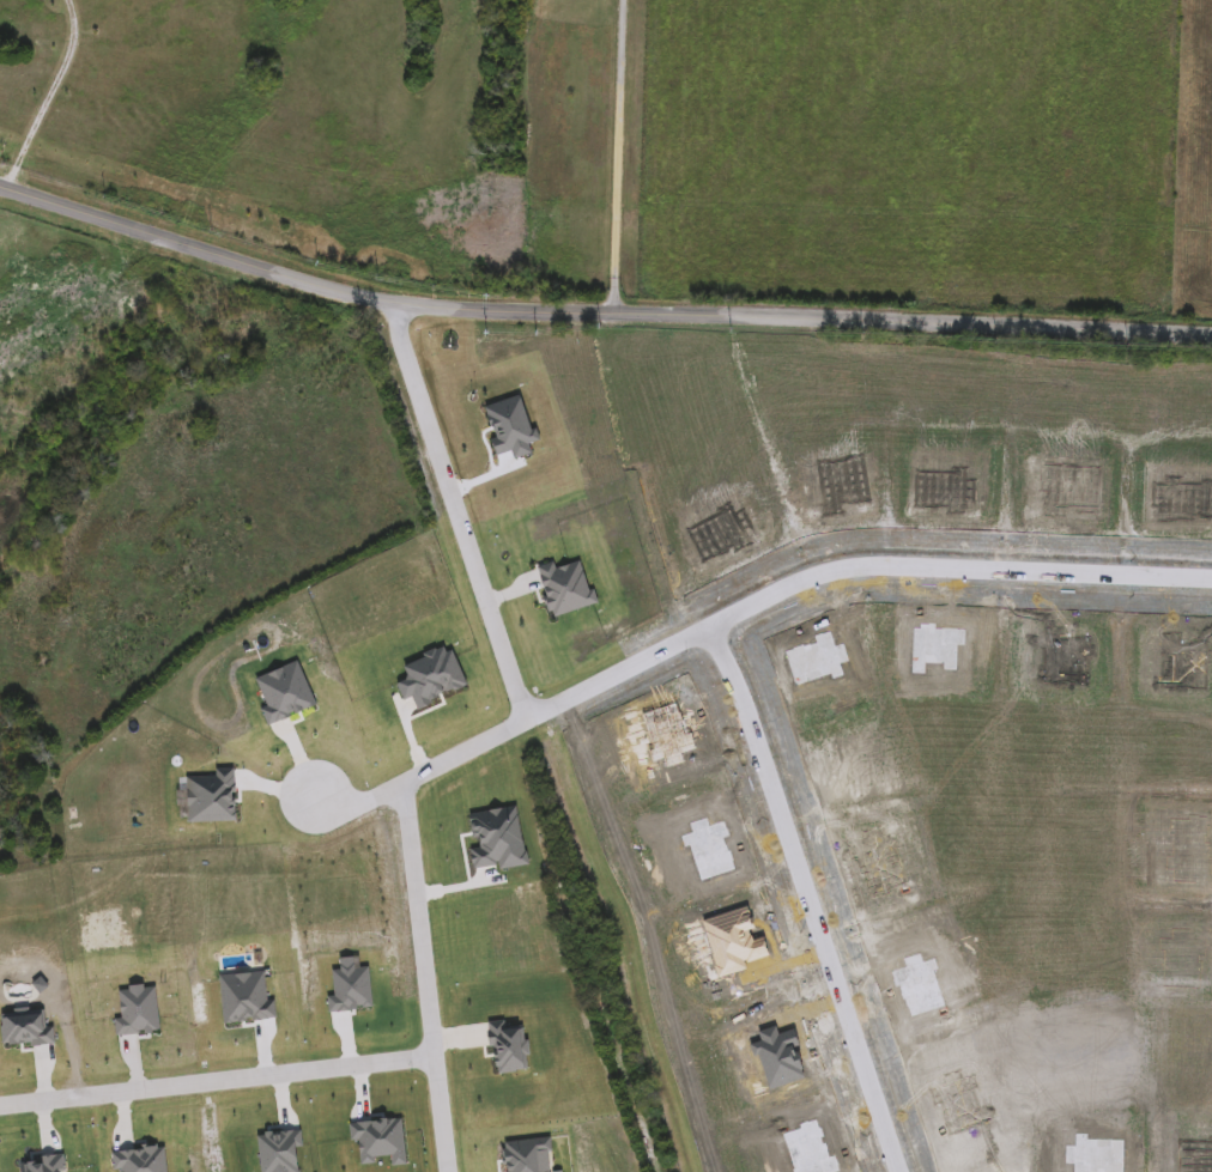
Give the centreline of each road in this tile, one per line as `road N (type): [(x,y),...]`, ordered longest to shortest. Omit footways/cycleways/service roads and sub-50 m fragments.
road 1 (residential): [(0,181),(398,303),(1211,334)]
road 2 (residential): [(525,719),(840,572),(1211,580)]
road 3 (residential): [(702,632),(721,654),(740,700),(897,1171)]
road 4 (residential): [(398,303),(525,719)]
road 5 (residential): [(432,1056),(0,1104)]
road 6 (residential): [(445,1171),(402,785)]
road 7 (residential): [(525,719),(359,803),(333,807),(310,796)]

